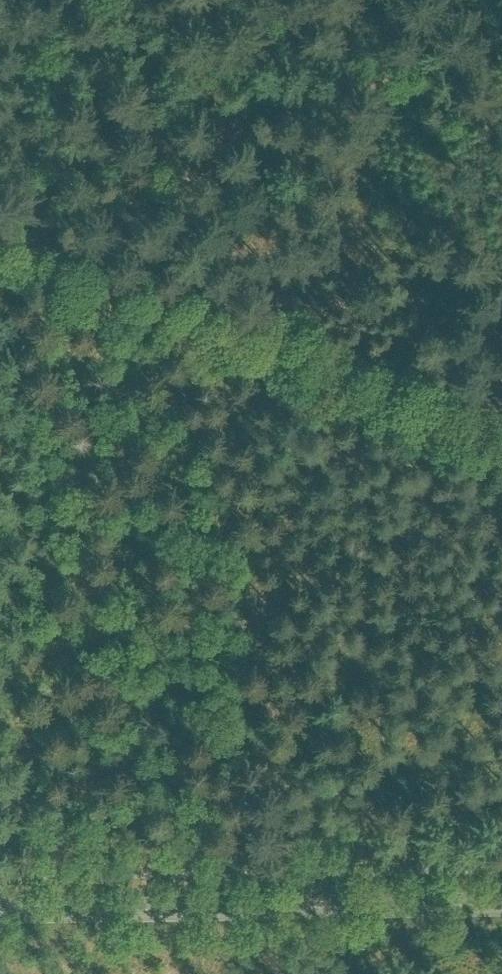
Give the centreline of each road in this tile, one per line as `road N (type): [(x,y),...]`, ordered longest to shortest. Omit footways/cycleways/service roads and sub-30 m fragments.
road 1 (track): [(0,248),(501,438)]
road 2 (tertiary): [(501,903),(0,909)]

